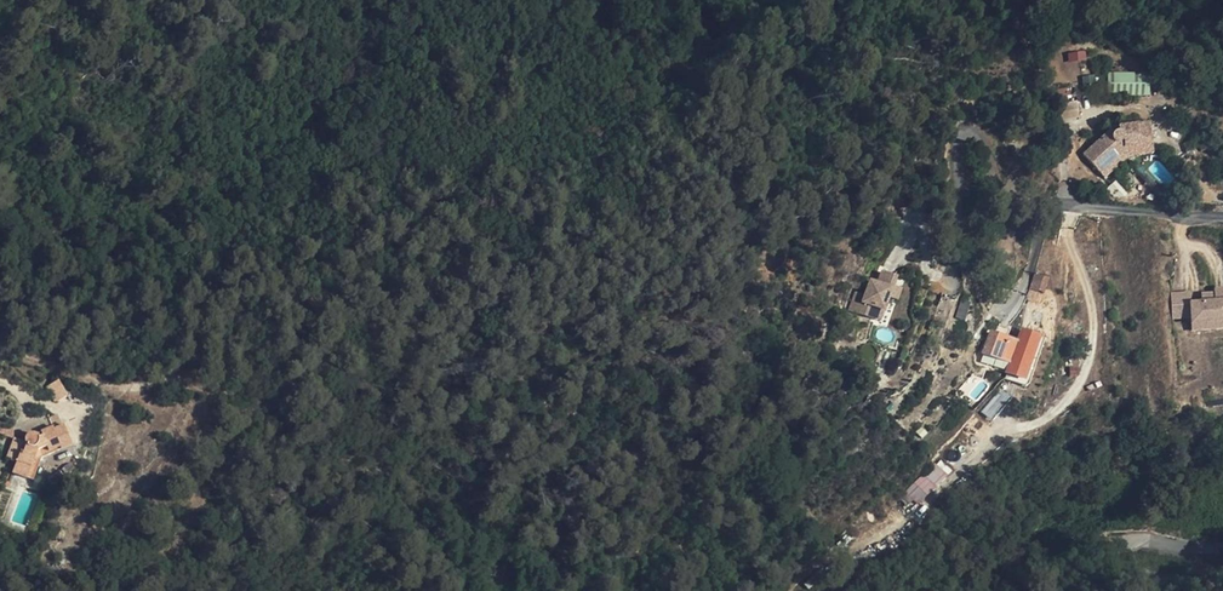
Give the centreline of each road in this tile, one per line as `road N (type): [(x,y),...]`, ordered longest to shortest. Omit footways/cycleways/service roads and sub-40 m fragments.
road 1 (residential): [(917,215),(928,270),(944,280),(956,270),(961,138),(973,130),(1003,189),(1031,201),(1222,220)]
road 2 (track): [(260,410),(211,383),(123,384),(0,357)]
road 3 (residential): [(1222,550),(1147,535),(1131,539),(1125,552),(1134,566),(1169,577),(1222,581)]

